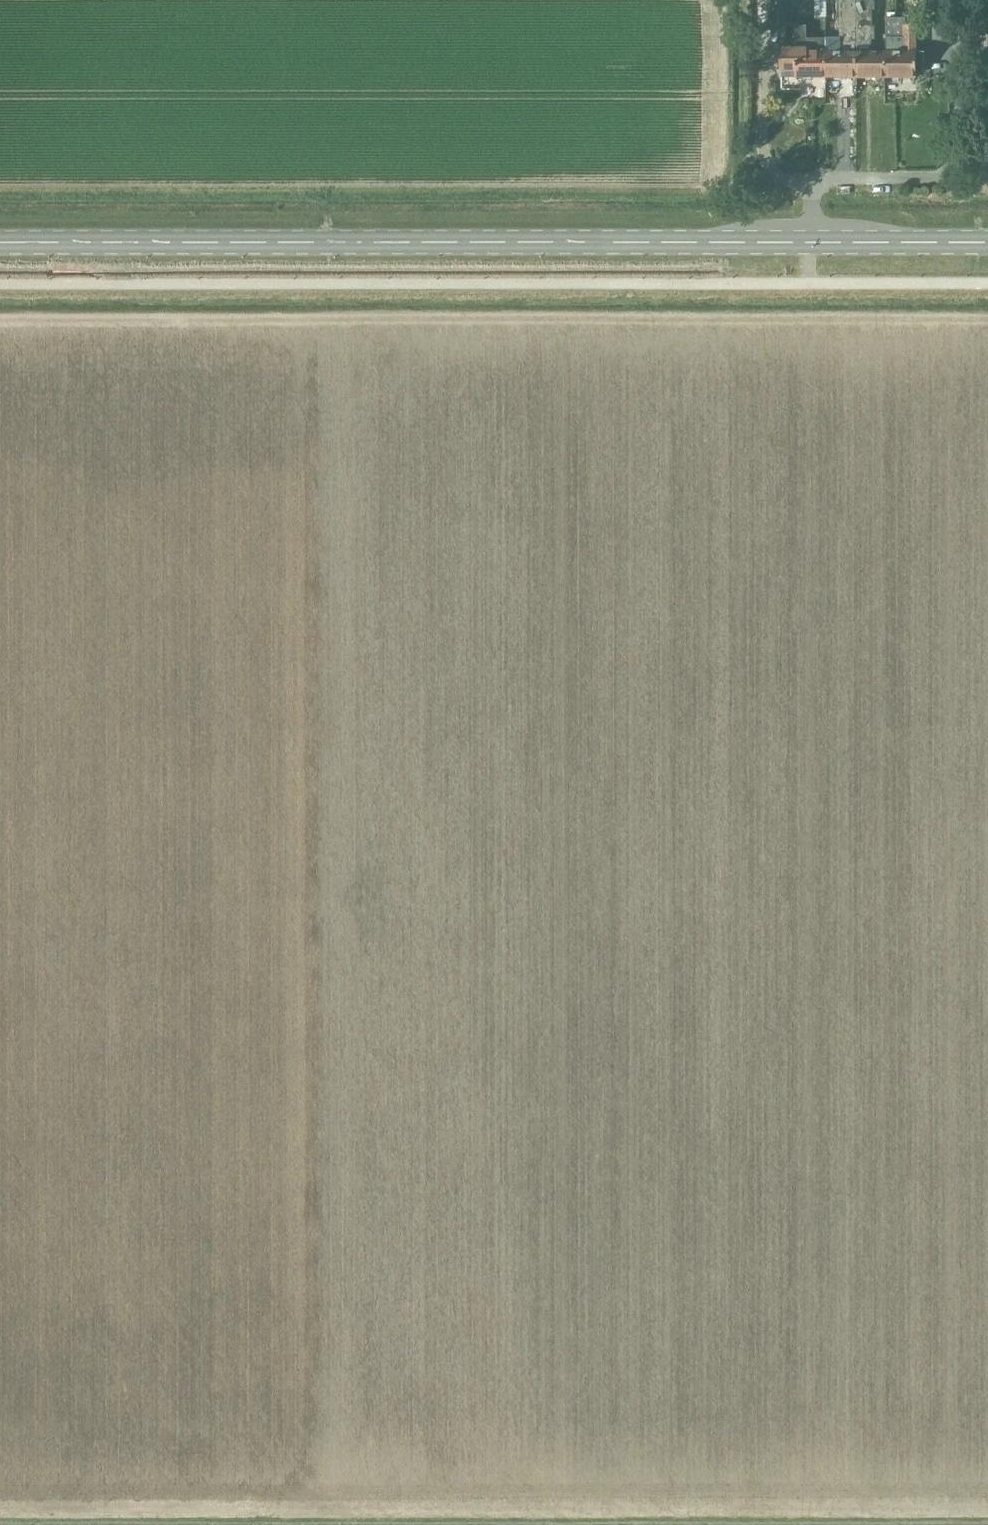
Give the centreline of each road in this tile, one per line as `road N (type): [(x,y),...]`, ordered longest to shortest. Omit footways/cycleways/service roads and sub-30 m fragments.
road 1 (track): [(0,1511),(987,1510)]
road 2 (secondary): [(987,241),(0,242)]

